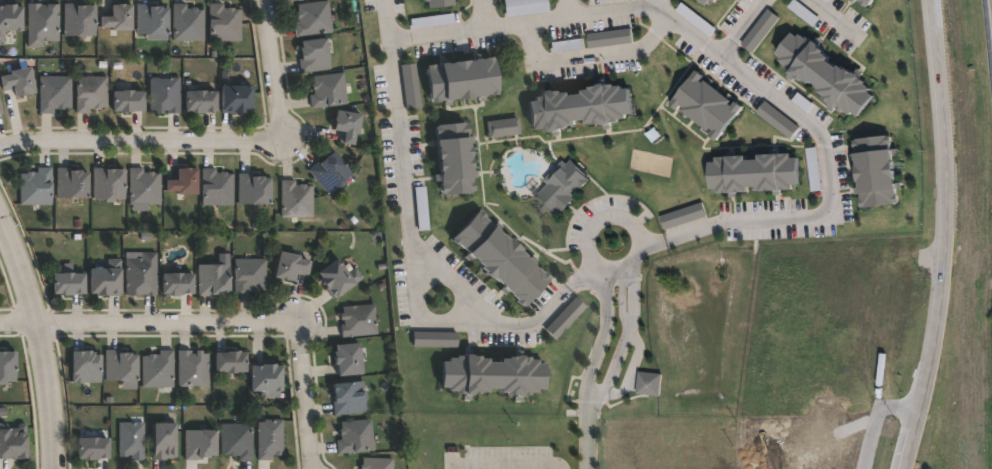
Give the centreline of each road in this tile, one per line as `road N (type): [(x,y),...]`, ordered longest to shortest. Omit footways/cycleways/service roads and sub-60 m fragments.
road 1 (secondary): [(928,0),(944,254),(935,335),(904,468)]
road 2 (residential): [(282,141),(0,148)]
road 3 (residential): [(299,322),(34,328)]
road 4 (tertiary): [(0,222),(34,328),(51,468)]
road 5 (residential): [(588,420),(628,330),(630,267)]
road 6 (residential): [(605,273),(606,325),(590,366),(588,420)]
road 7 (residential): [(310,468),(299,322)]
road 8 (residential): [(261,0),(282,141)]

